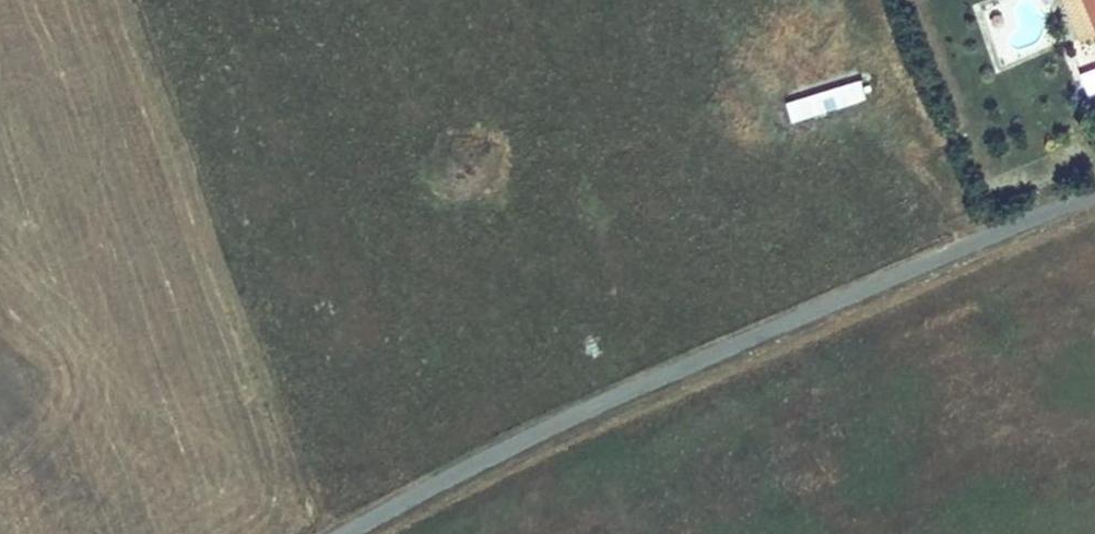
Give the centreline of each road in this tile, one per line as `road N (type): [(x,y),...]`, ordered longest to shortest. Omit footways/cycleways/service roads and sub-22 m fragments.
road 1 (unclassified): [(343,533),(637,387),(966,243),(1094,195)]

